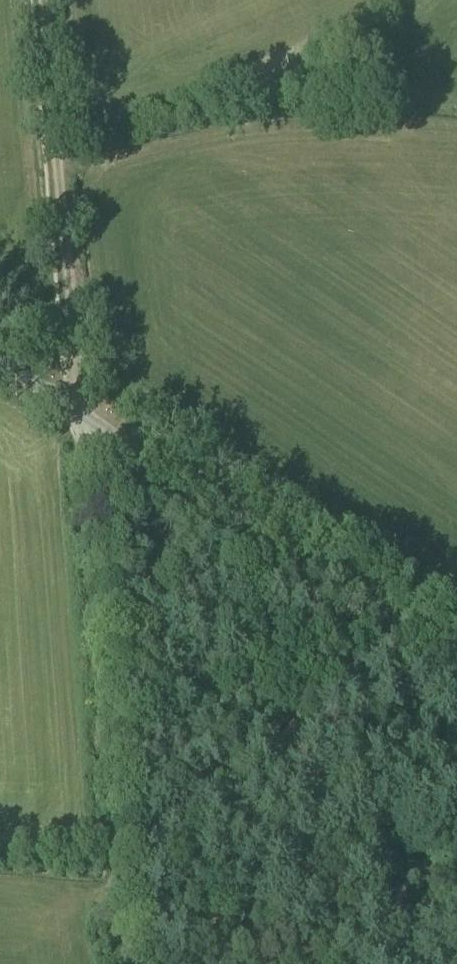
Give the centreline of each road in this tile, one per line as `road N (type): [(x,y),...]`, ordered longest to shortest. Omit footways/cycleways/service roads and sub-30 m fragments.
road 1 (unclassified): [(126,963),(79,411)]
road 2 (unclassified): [(456,671),(79,411)]
road 3 (track): [(79,411),(43,0)]

